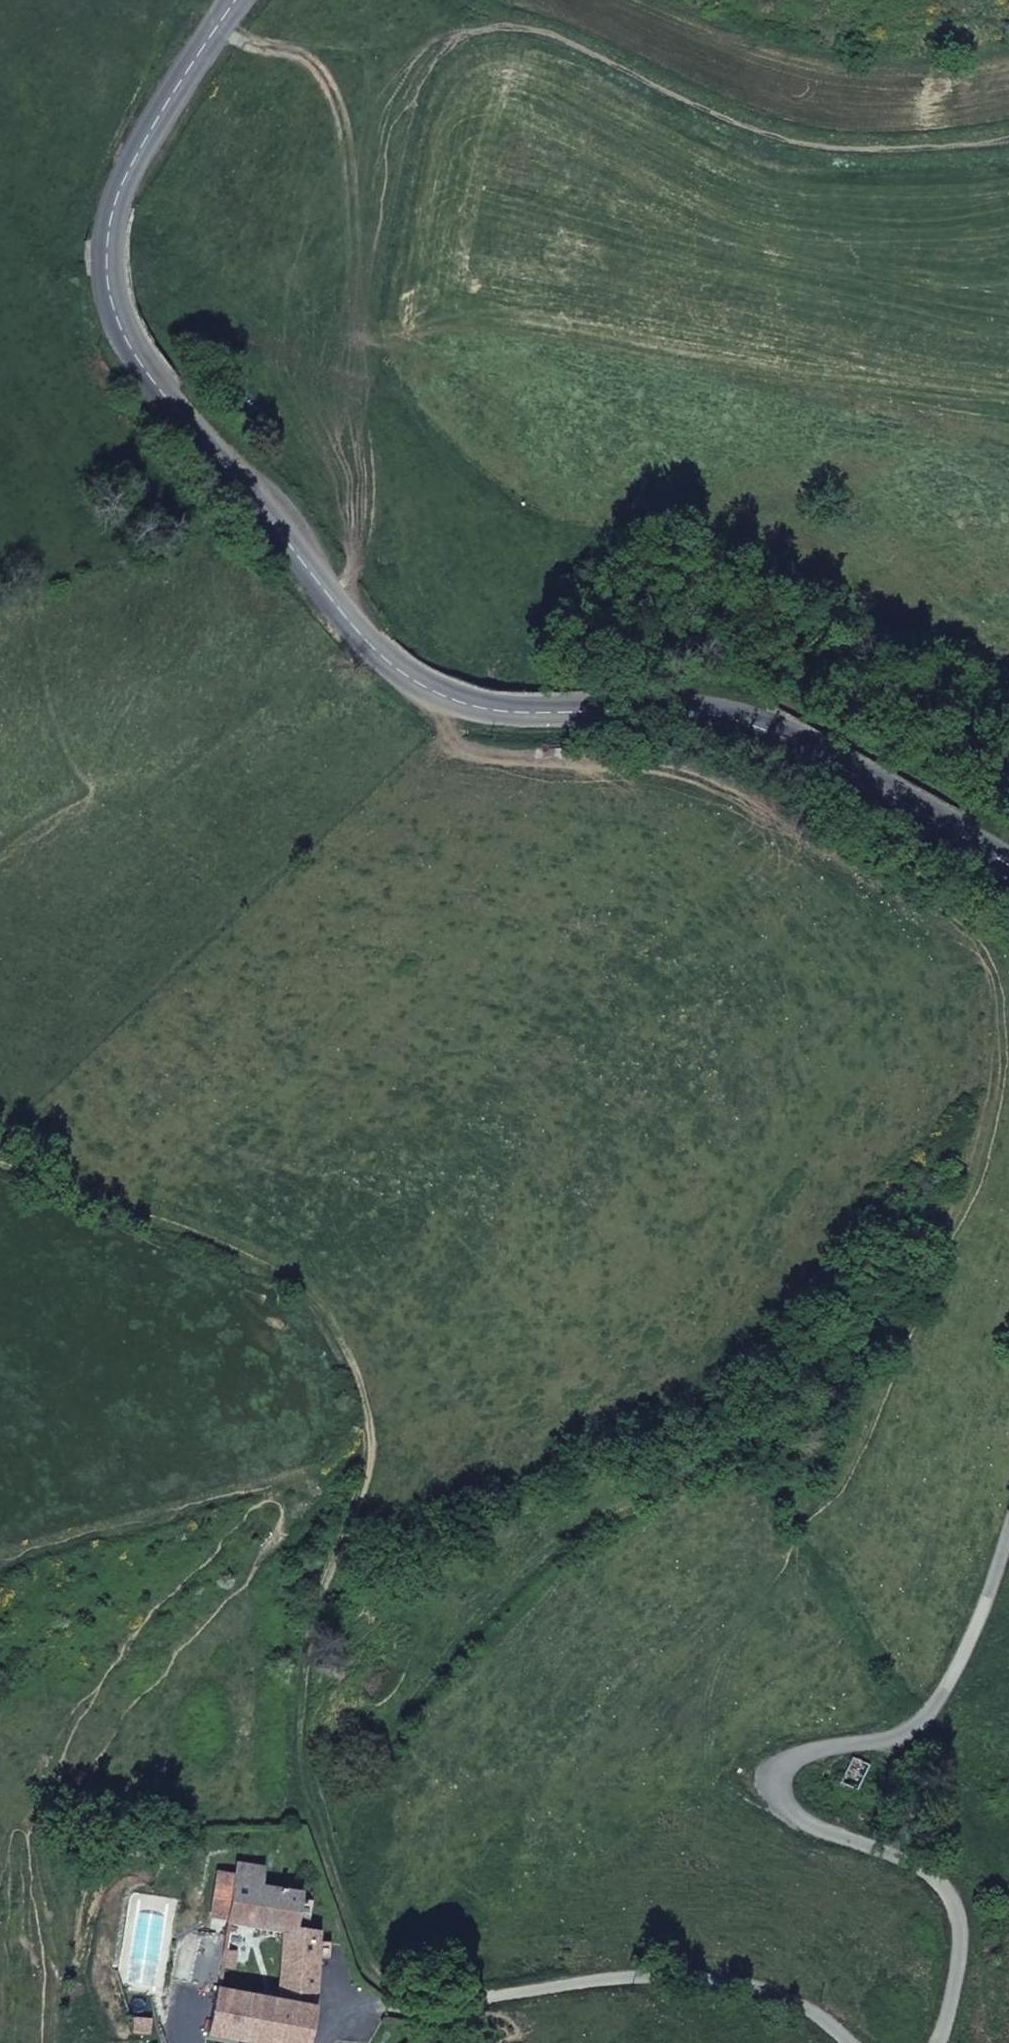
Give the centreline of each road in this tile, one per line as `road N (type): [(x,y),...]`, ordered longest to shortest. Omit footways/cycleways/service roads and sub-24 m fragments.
road 1 (secondary): [(1008,860),(802,741),(711,710),(484,703),(408,674),(340,619),(120,336),(107,276),(107,222),(138,151),(232,0)]
road 2 (unclassified): [(1008,1539),(990,1609),(925,1727),(766,1747),(742,1789),(835,1846),(928,1877),(962,1935),(955,2027),(947,2042)]
road 3 (unclassified): [(868,2042),(829,2013),(686,1974),(552,1984),(394,2037)]

